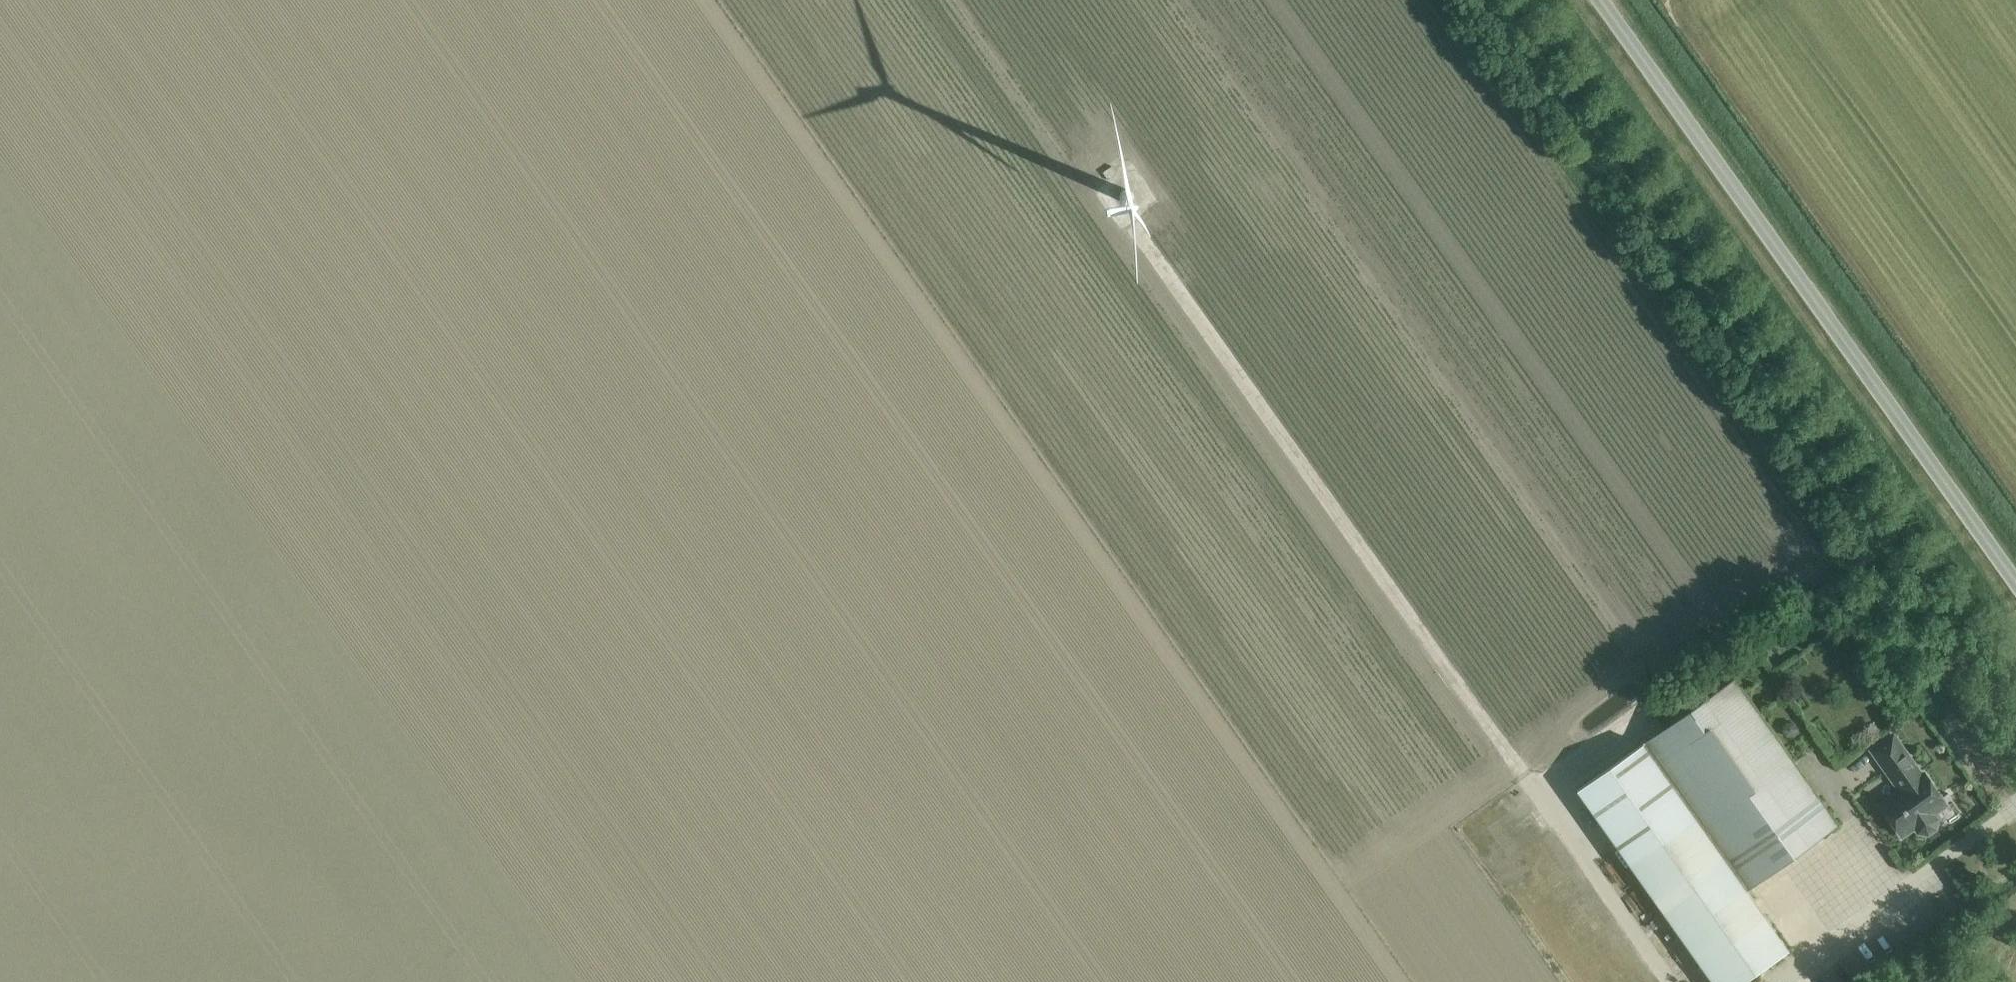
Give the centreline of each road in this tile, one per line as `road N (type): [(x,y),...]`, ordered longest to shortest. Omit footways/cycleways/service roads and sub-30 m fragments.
road 1 (unclassified): [(2015,585),(1596,0)]

